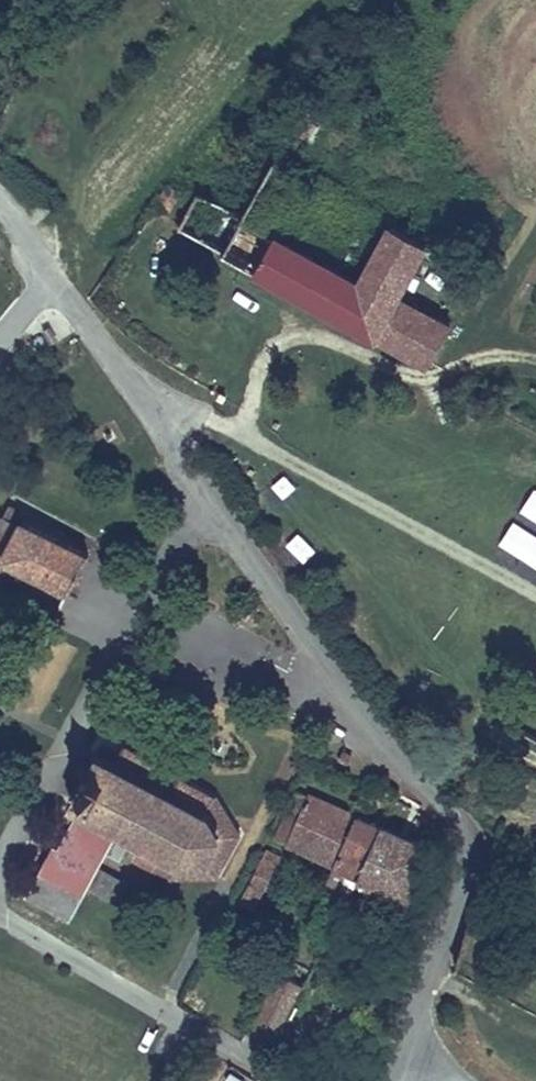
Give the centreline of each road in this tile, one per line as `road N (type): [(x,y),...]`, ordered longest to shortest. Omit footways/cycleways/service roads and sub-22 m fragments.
road 1 (tertiary): [(393,1080),(463,884),(461,834),(343,688),(0,207)]
road 2 (track): [(382,0),(336,59),(339,121),(535,262),(485,359)]

